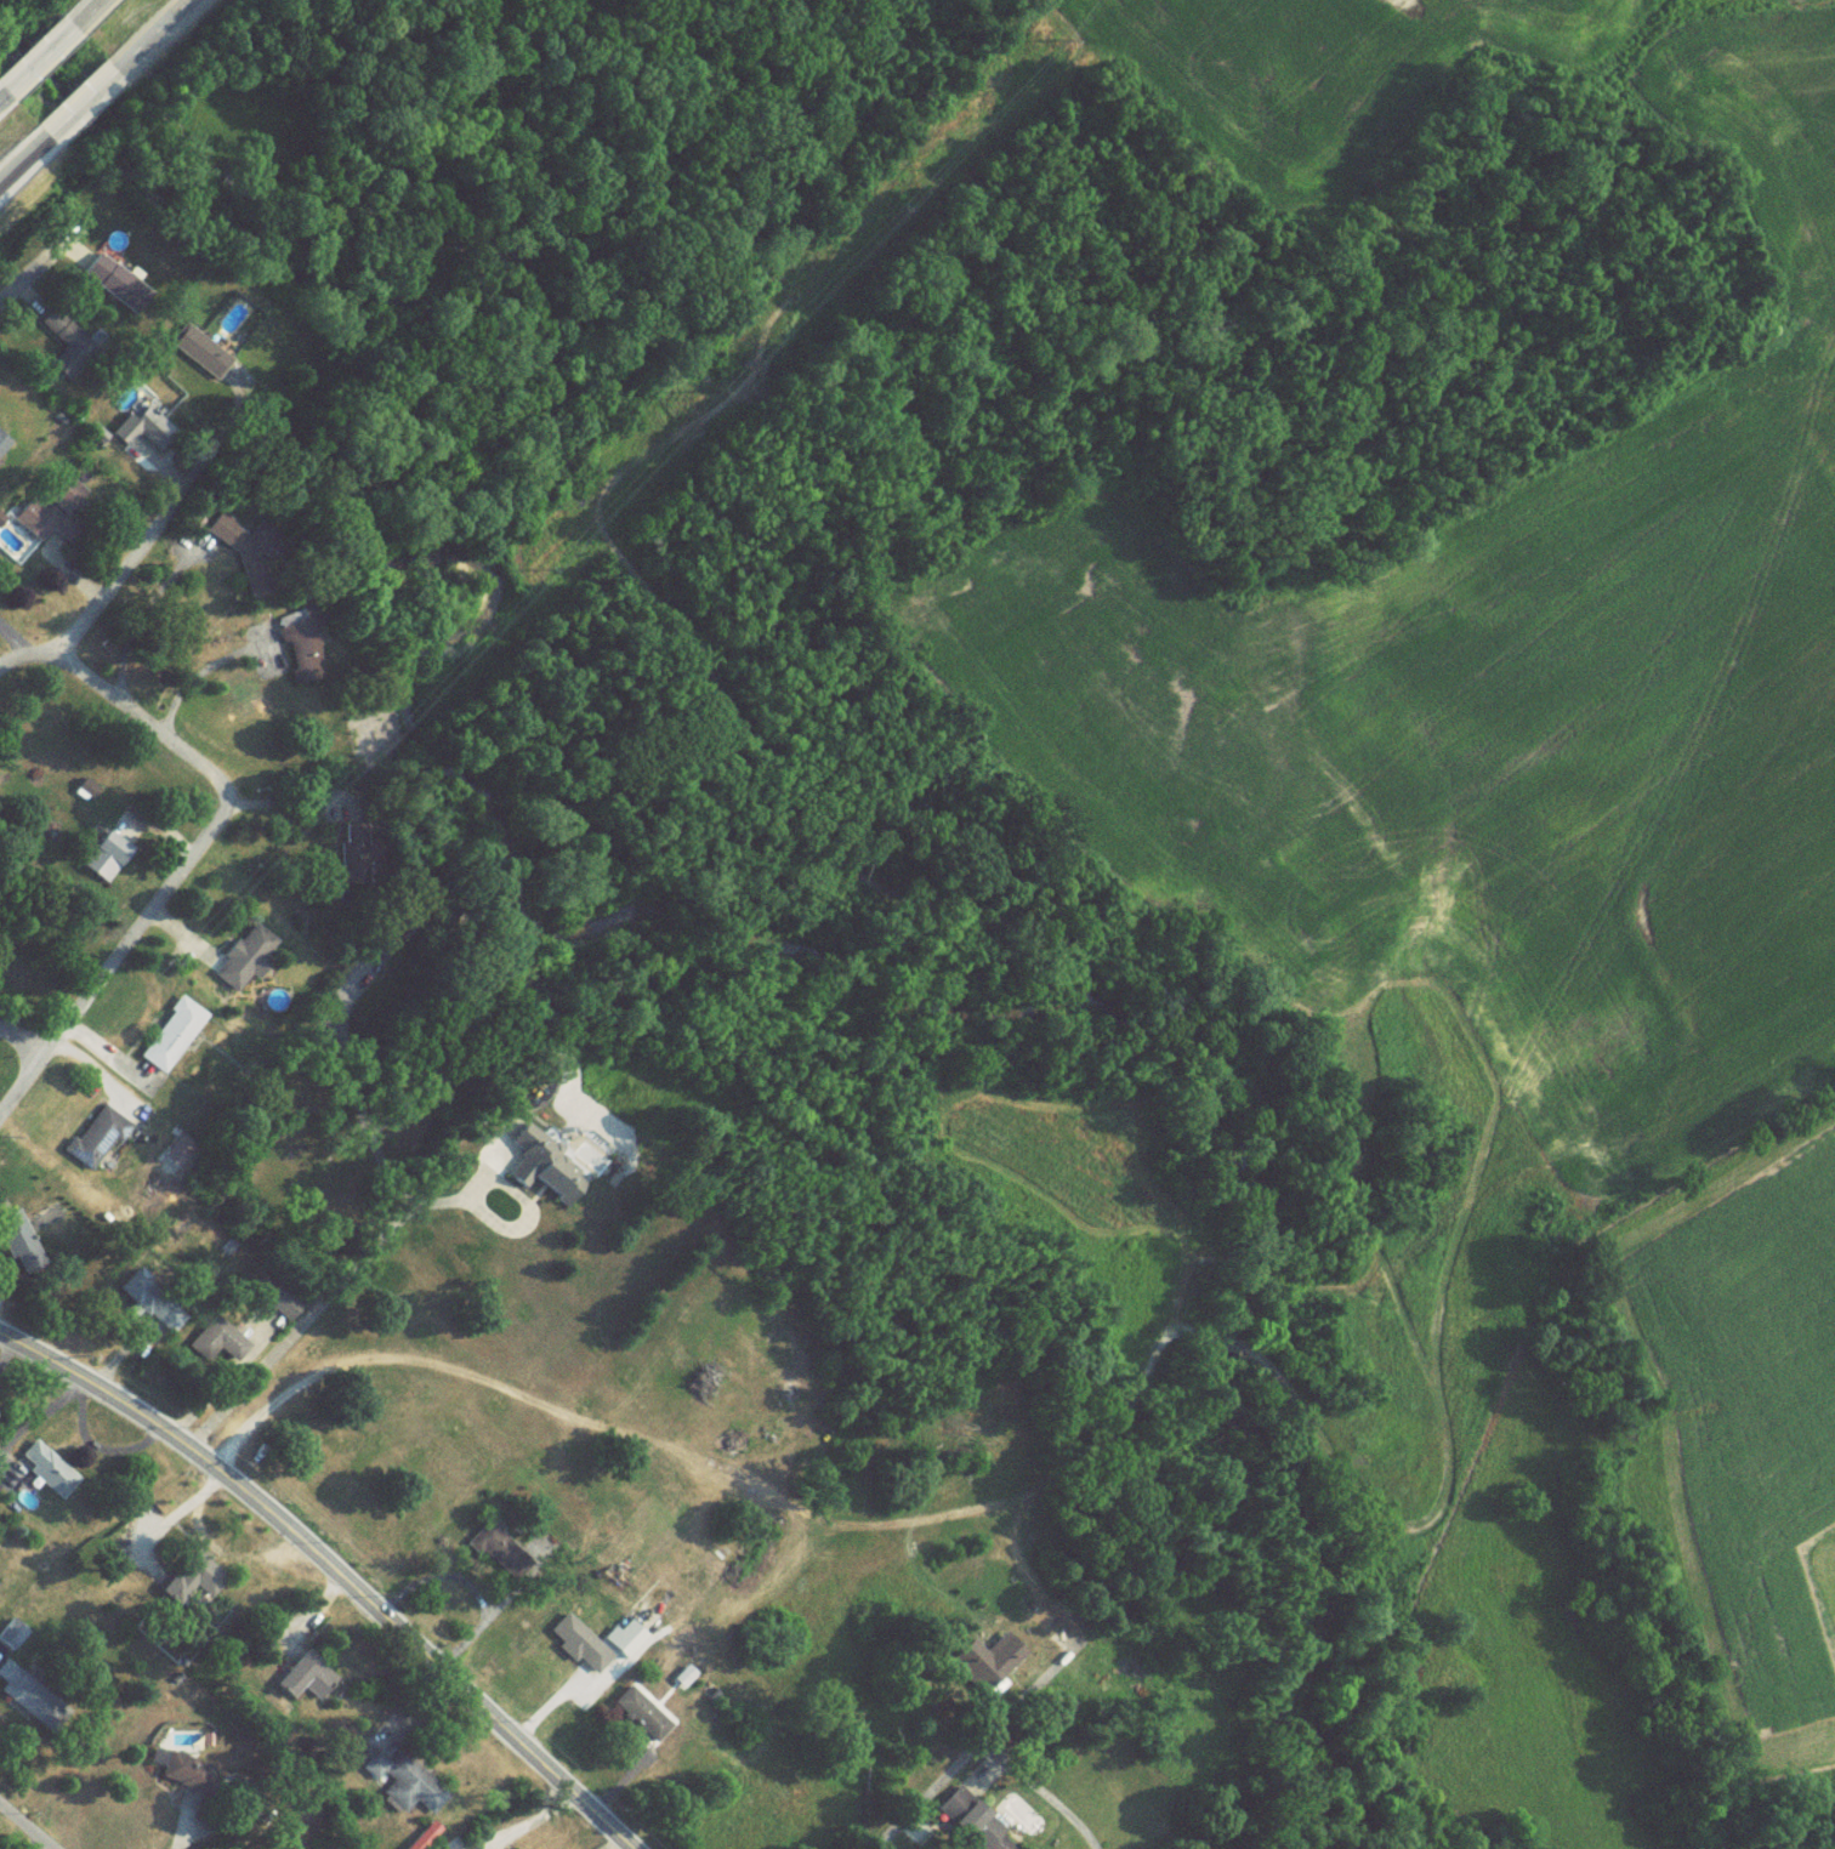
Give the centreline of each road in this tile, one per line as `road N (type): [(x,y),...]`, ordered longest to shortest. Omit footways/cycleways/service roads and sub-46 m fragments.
road 1 (residential): [(49,1058),(232,813),(221,787),(53,659)]
road 2 (secondary): [(627,1848),(273,1518)]
road 3 (residential): [(0,677),(53,659),(144,556),(239,417)]
road 4 (secondary): [(273,1518),(198,1455),(0,1336)]

